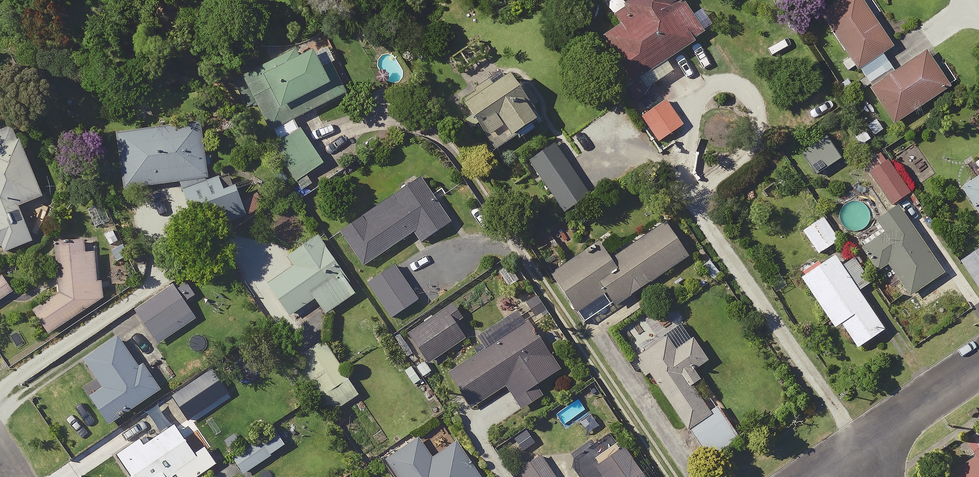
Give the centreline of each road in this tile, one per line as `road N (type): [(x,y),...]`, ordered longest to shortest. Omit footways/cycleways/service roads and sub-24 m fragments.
road 1 (residential): [(978,368),(858,449)]

